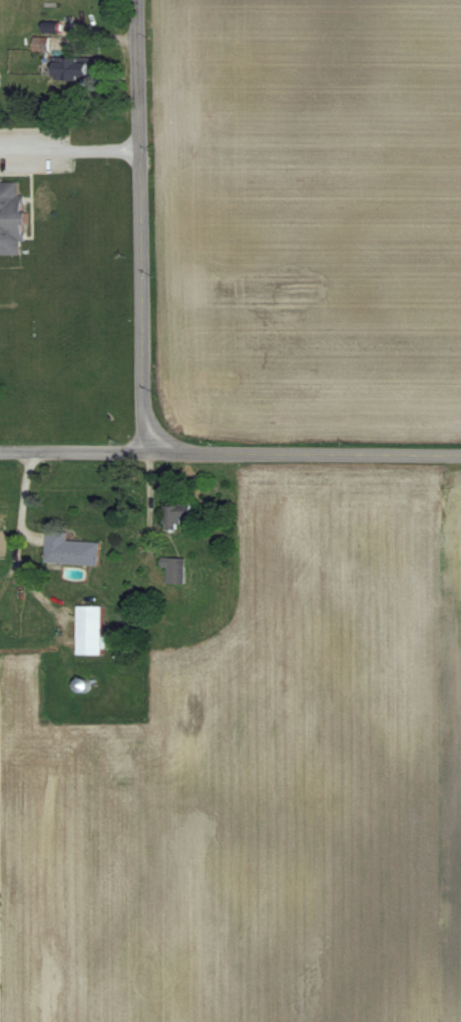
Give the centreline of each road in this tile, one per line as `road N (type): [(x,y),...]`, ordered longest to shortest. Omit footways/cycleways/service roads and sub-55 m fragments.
road 1 (residential): [(0,450),(460,456)]
road 2 (tertiary): [(139,0),(152,451)]

